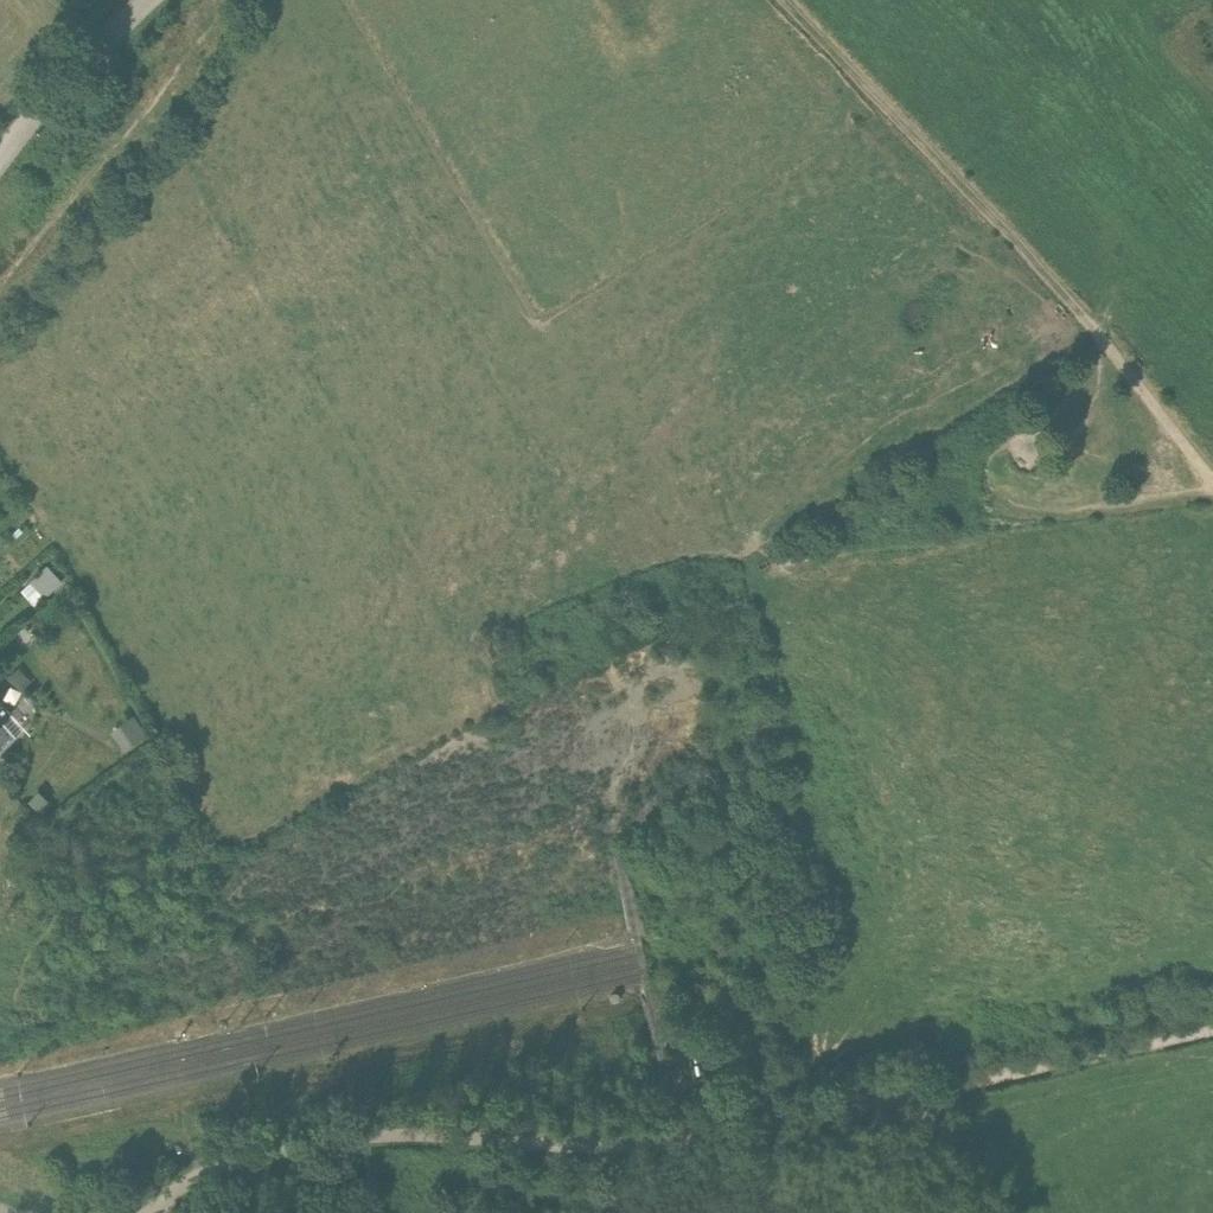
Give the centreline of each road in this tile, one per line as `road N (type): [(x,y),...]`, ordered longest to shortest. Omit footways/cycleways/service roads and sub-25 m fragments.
road 1 (track): [(1212,1030),(698,1131),(593,1138),(363,1131),(229,1162),(150,1212)]
road 2 (unclassified): [(152,0),(0,163)]
road 3 (track): [(994,1212),(892,1097)]

